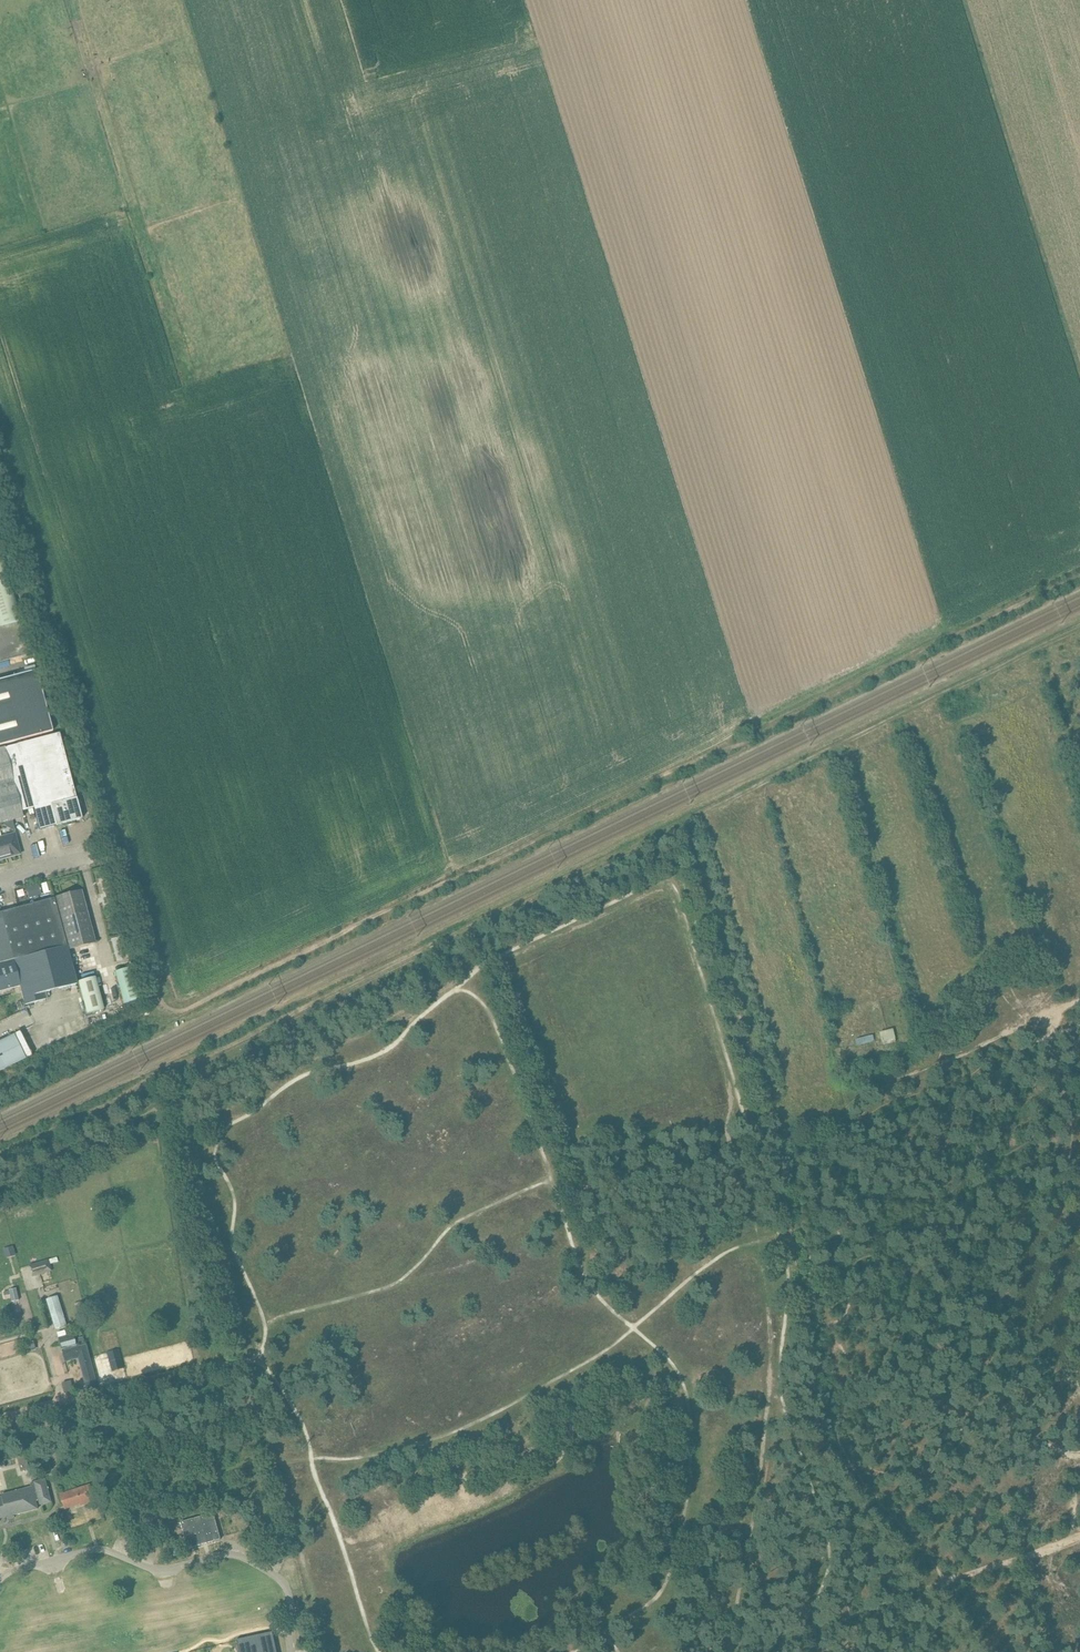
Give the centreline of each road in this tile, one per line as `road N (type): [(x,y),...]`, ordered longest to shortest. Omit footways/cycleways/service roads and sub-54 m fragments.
road 1 (track): [(759,733),(164,1018),(0,491)]
road 2 (unclassified): [(291,1651),(287,1585),(239,1555),(164,1571),(96,1549),(2,1572)]
road 3 (track): [(759,733),(1079,576)]

